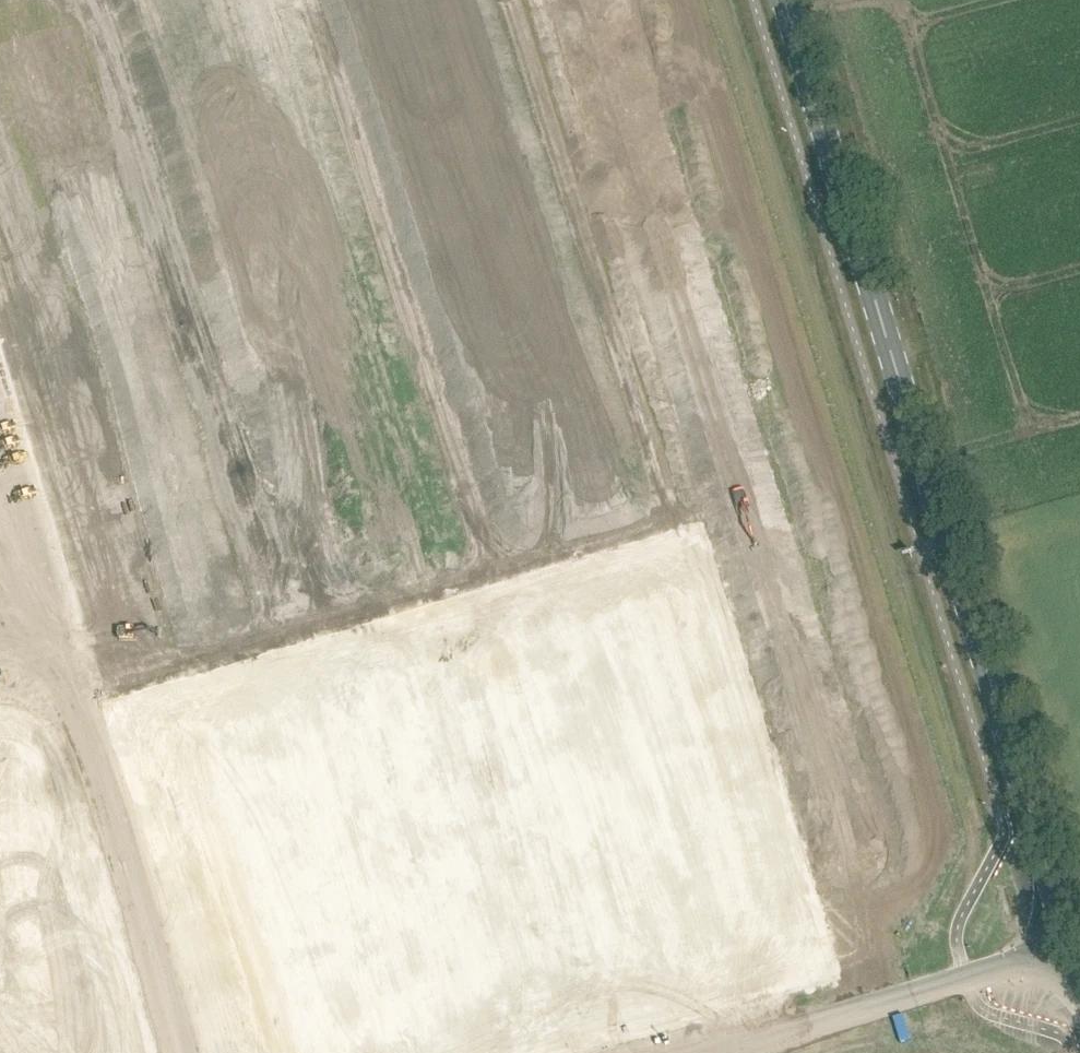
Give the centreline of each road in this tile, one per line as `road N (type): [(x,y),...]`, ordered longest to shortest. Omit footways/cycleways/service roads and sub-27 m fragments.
road 1 (primary): [(1079,974),(786,0)]

